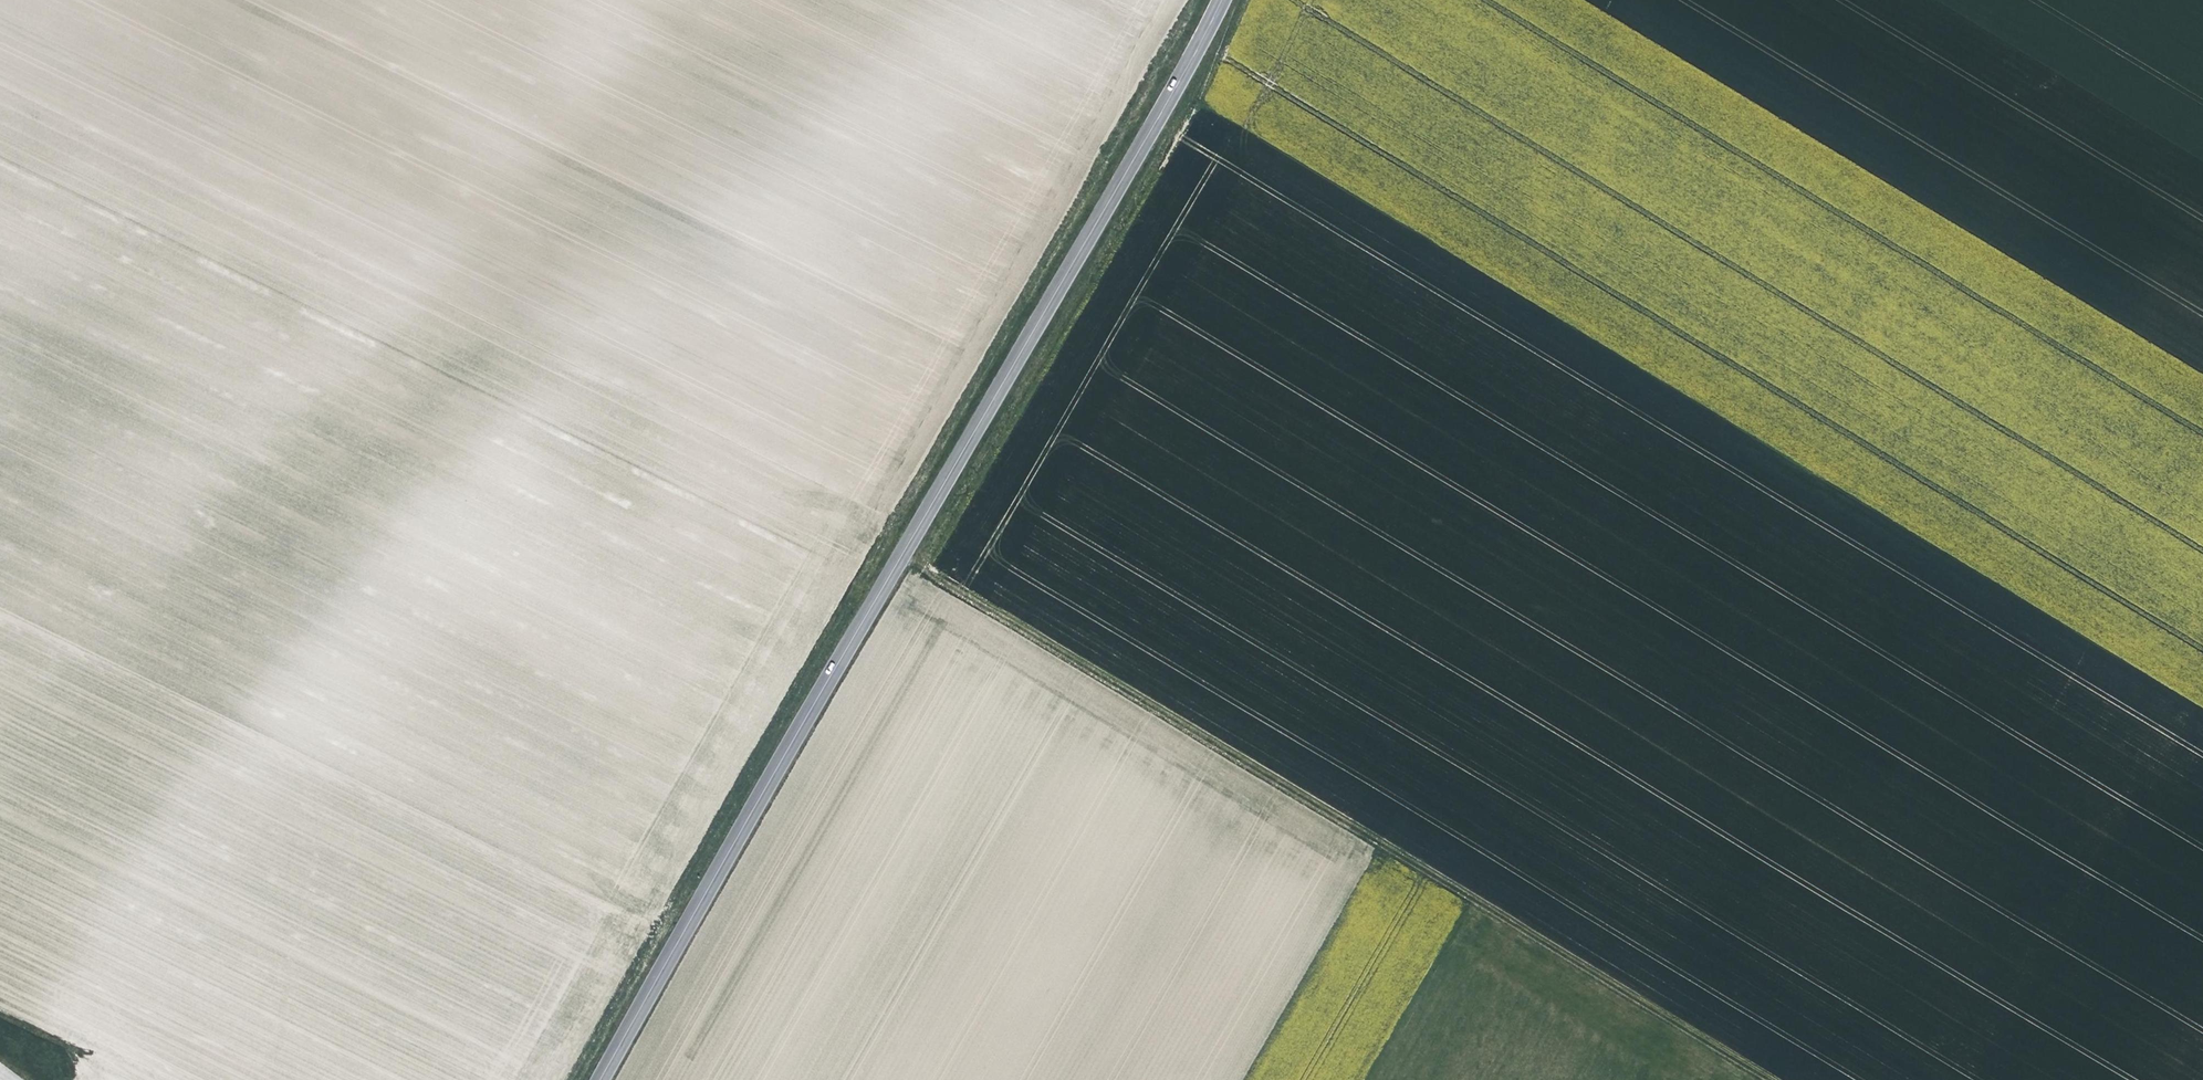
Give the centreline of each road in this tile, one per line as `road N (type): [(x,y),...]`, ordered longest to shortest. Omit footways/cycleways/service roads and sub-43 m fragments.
road 1 (tertiary): [(603,1079),(1223,0)]
road 2 (track): [(1767,1079),(902,557)]

